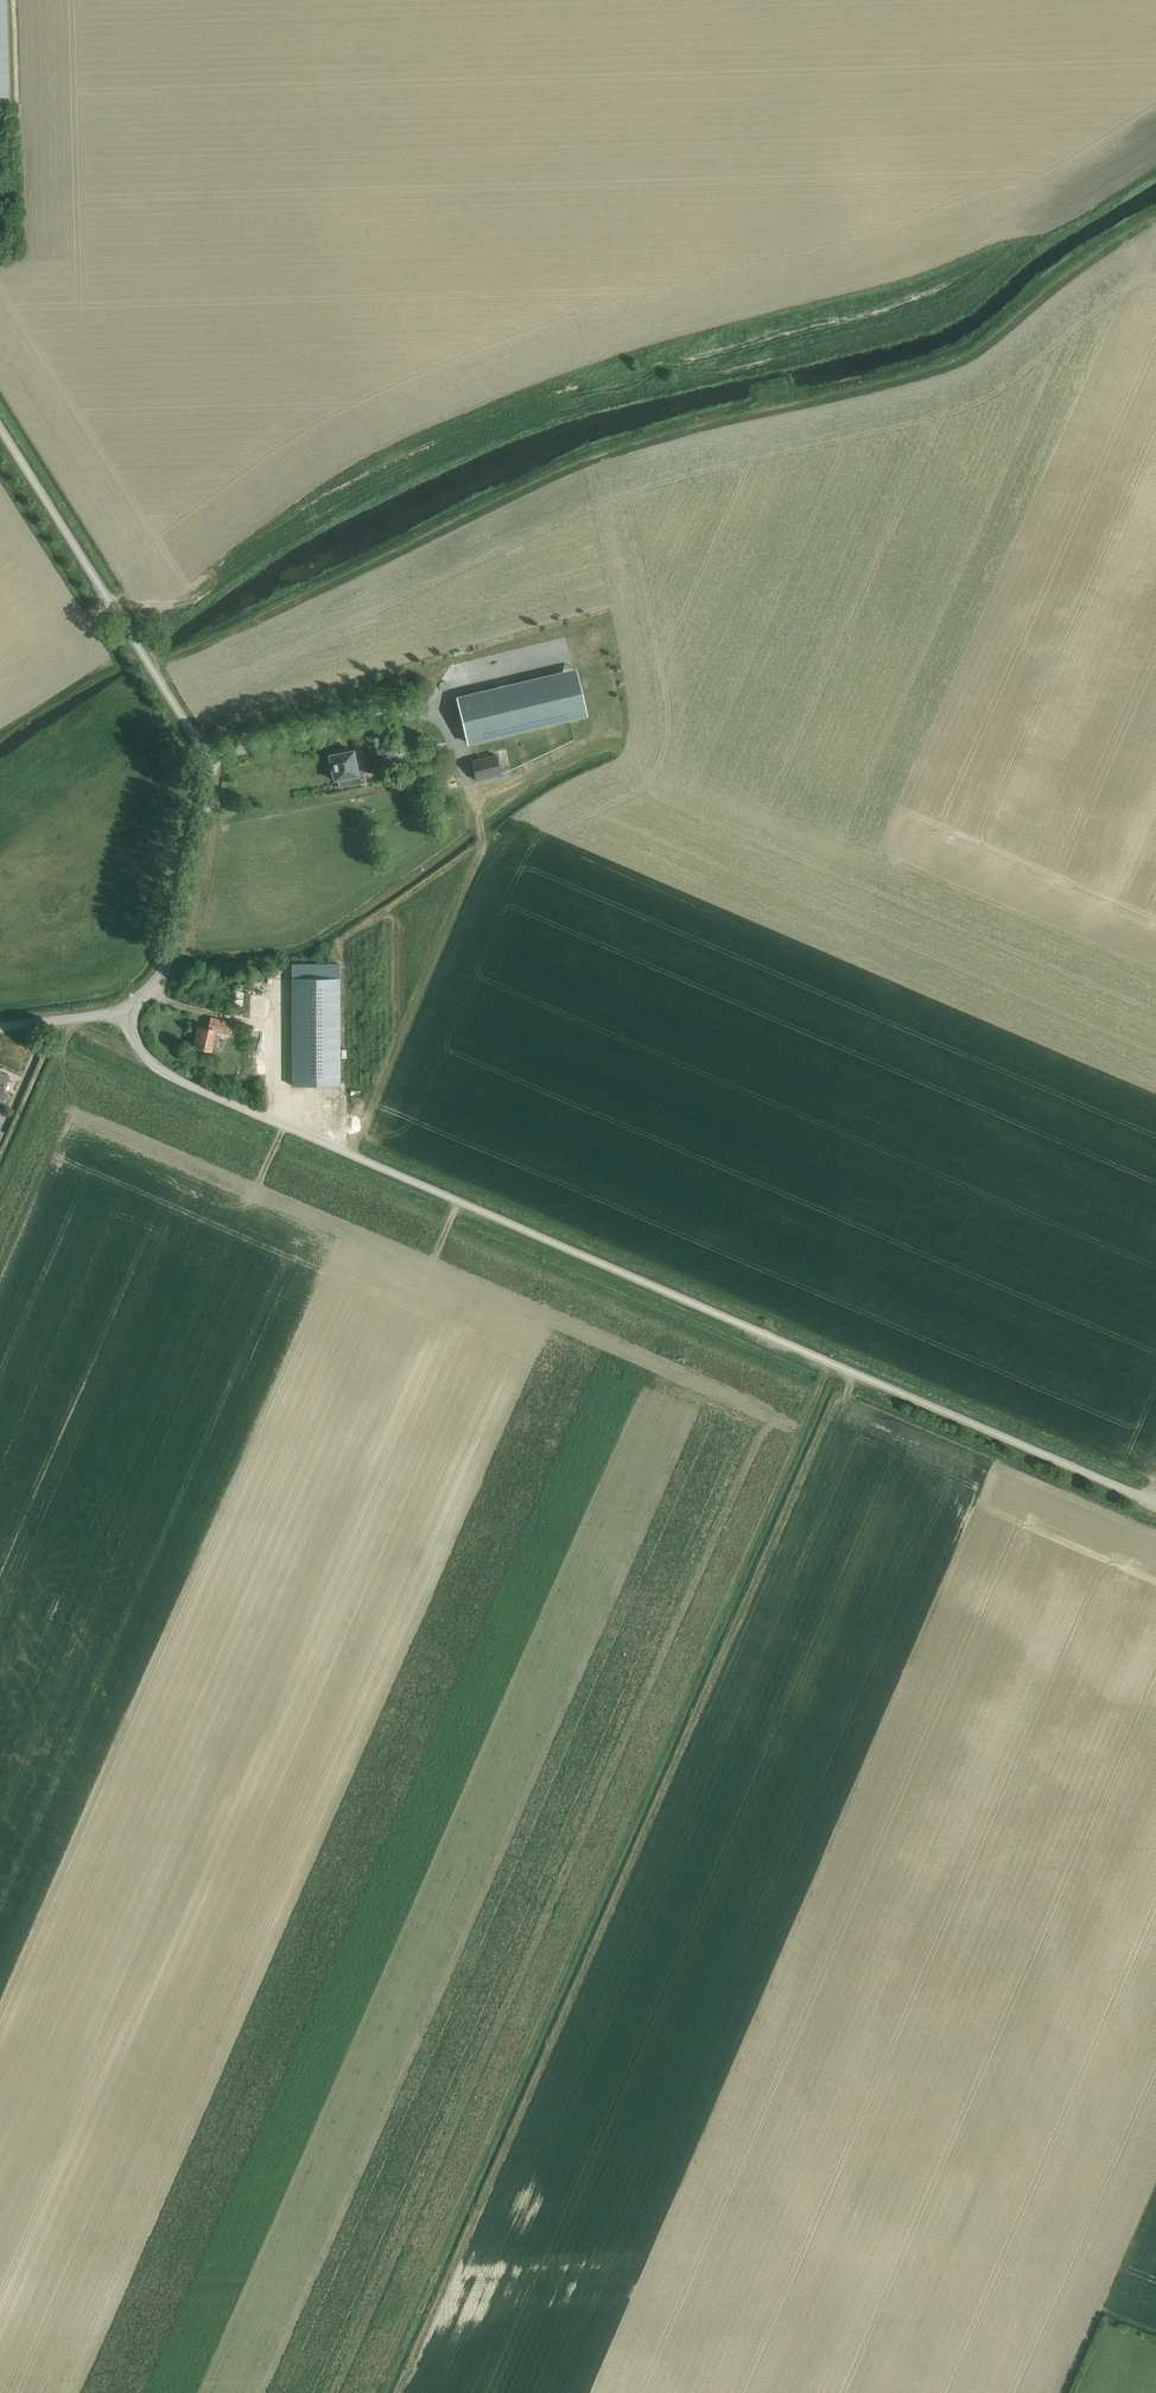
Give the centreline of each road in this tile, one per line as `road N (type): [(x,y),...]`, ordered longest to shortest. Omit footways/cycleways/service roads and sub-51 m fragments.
road 1 (unclassified): [(1155,1503),(179,1080),(150,1062),(119,1018)]
road 2 (unclassified): [(119,1018),(160,975),(175,945),(209,804),(210,766),(0,427)]
road 3 (track): [(351,1154),(482,848),(469,789)]

